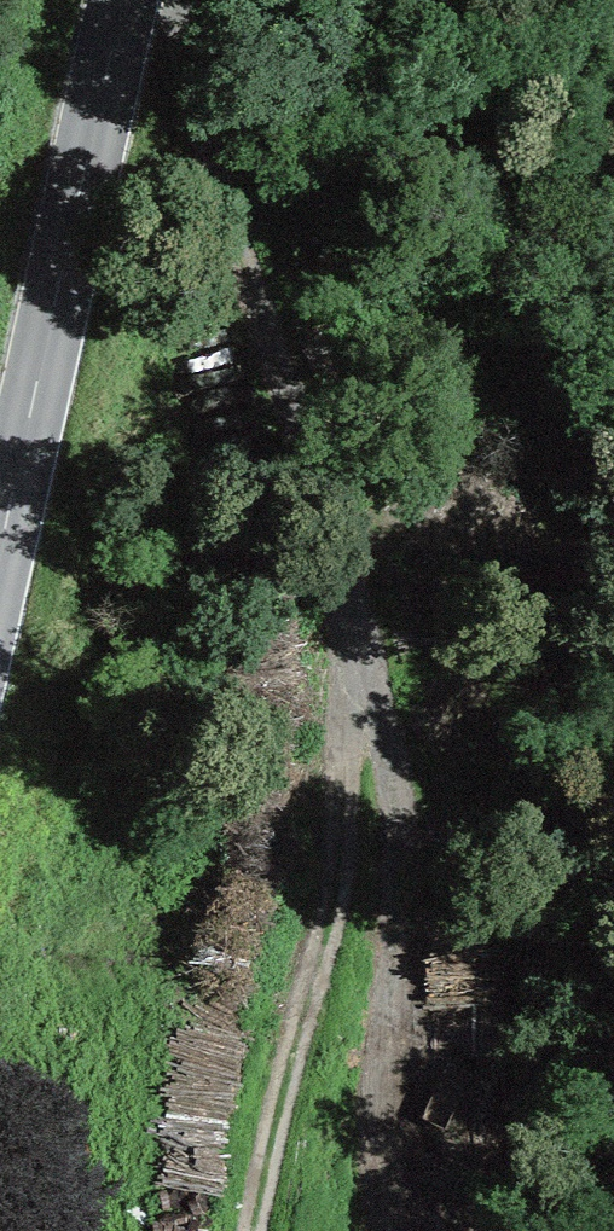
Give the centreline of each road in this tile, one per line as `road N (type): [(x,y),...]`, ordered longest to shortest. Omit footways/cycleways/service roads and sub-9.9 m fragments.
road 1 (track): [(166,0),(334,545),(355,658),(338,857),(251,1230)]
road 2 (secondary): [(0,592),(126,0)]
road 3 (track): [(355,658),(392,811),(399,997),(381,1230)]

